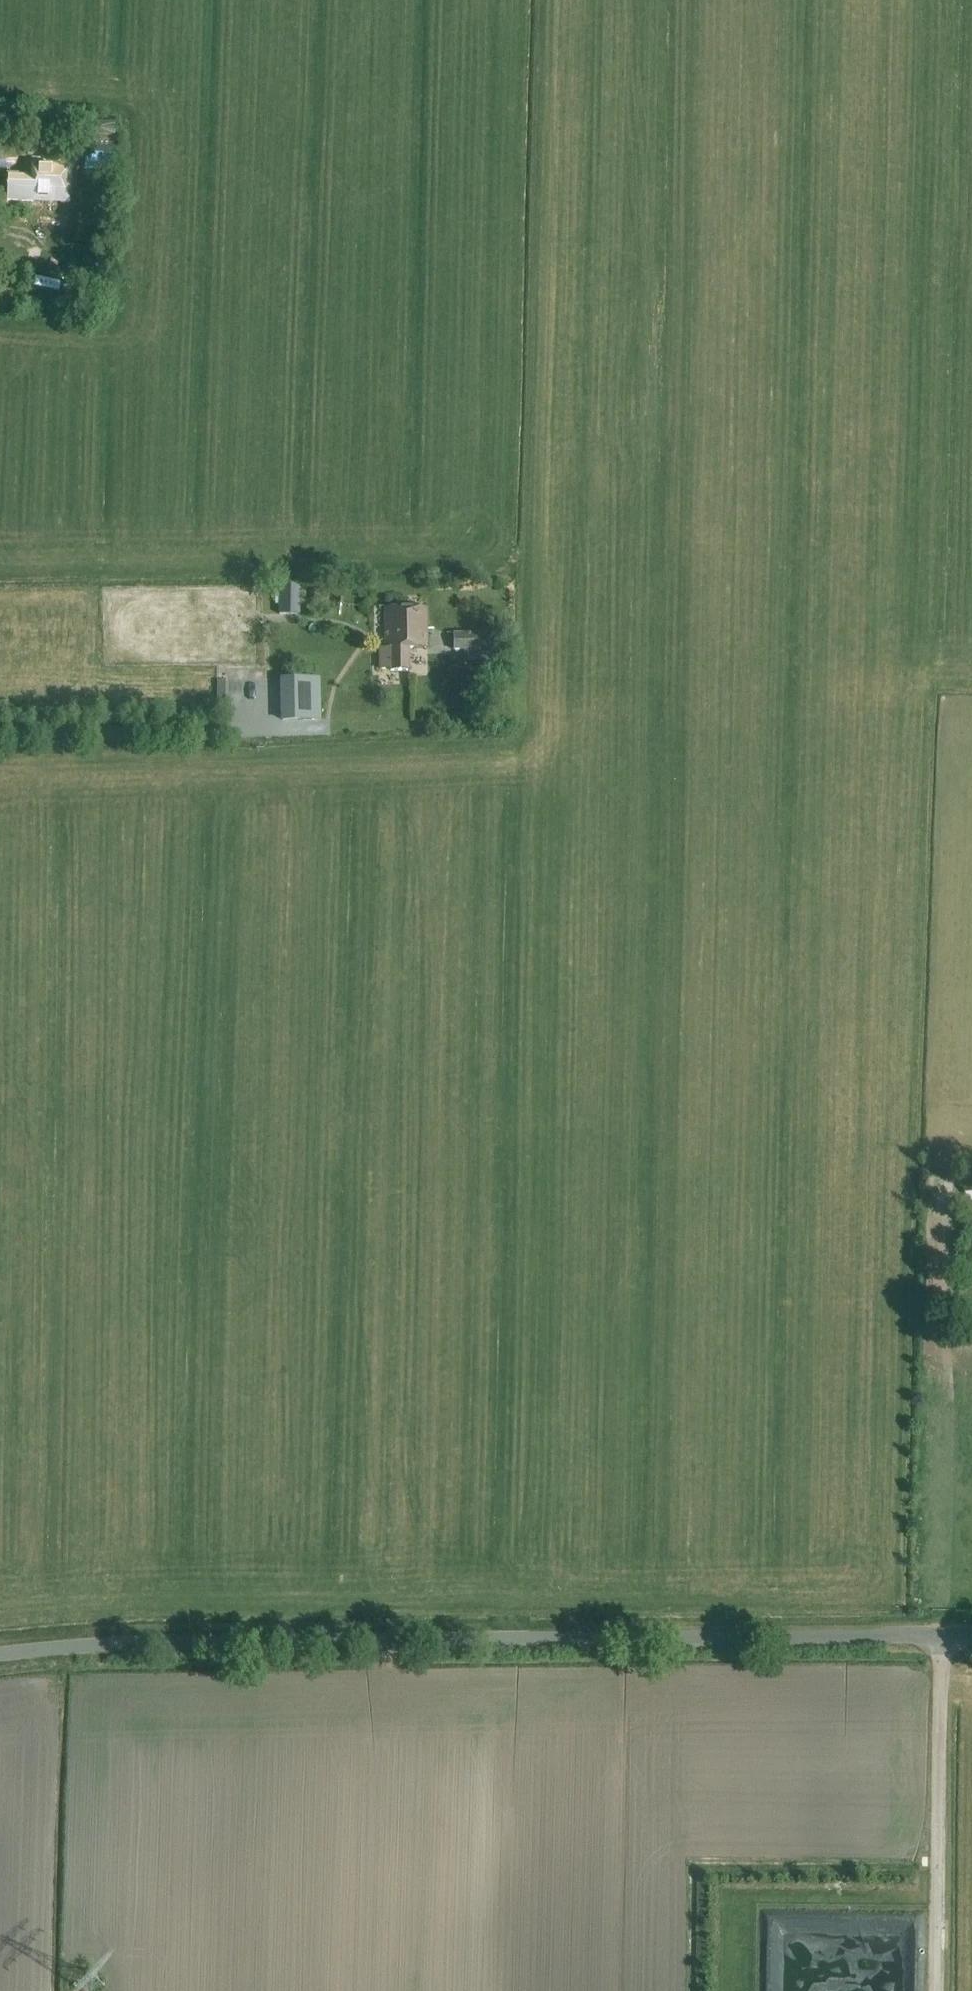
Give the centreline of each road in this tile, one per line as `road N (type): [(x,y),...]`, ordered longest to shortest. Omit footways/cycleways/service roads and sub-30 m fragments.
road 1 (unclassified): [(0,1656),(326,1640),(971,1634)]

